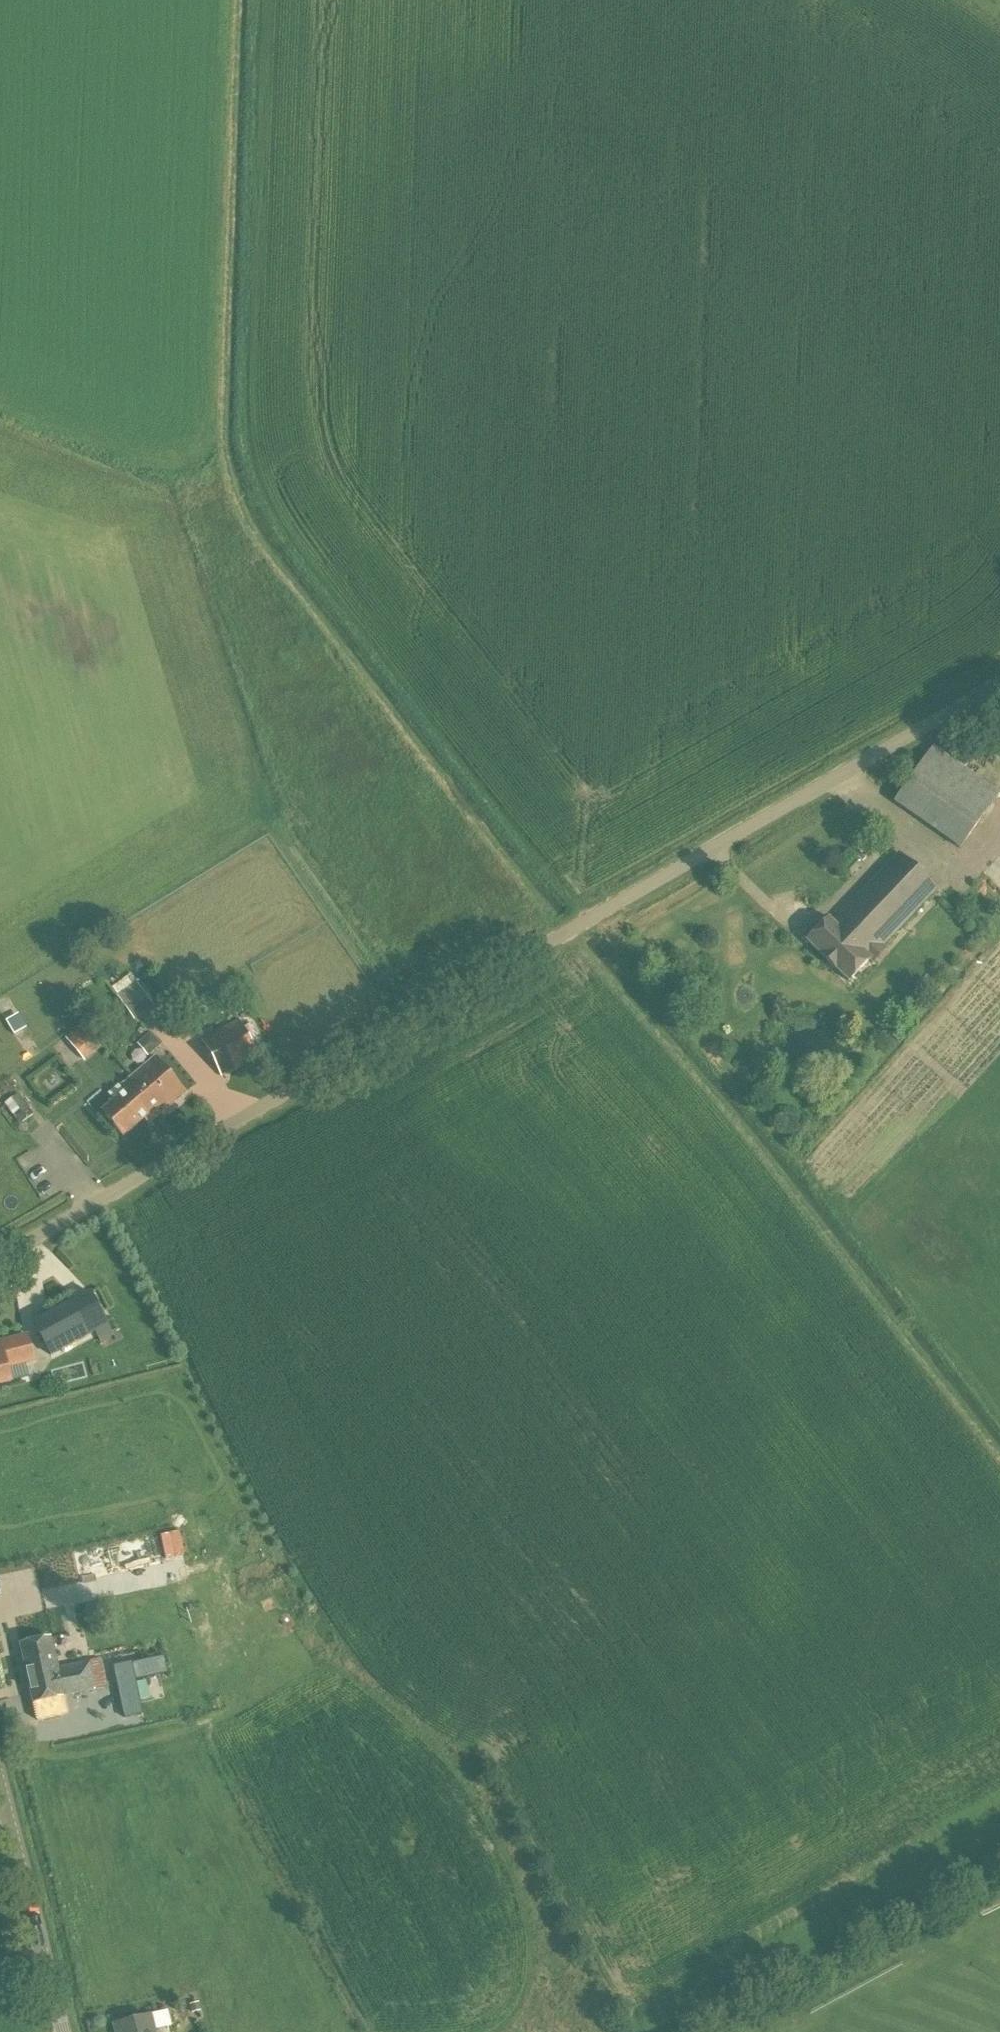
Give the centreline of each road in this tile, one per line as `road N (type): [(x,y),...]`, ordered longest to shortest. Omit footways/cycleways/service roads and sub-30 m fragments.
road 1 (unclassified): [(0,1266),(999,677)]
road 2 (tertiary): [(62,2031),(0,1787)]

